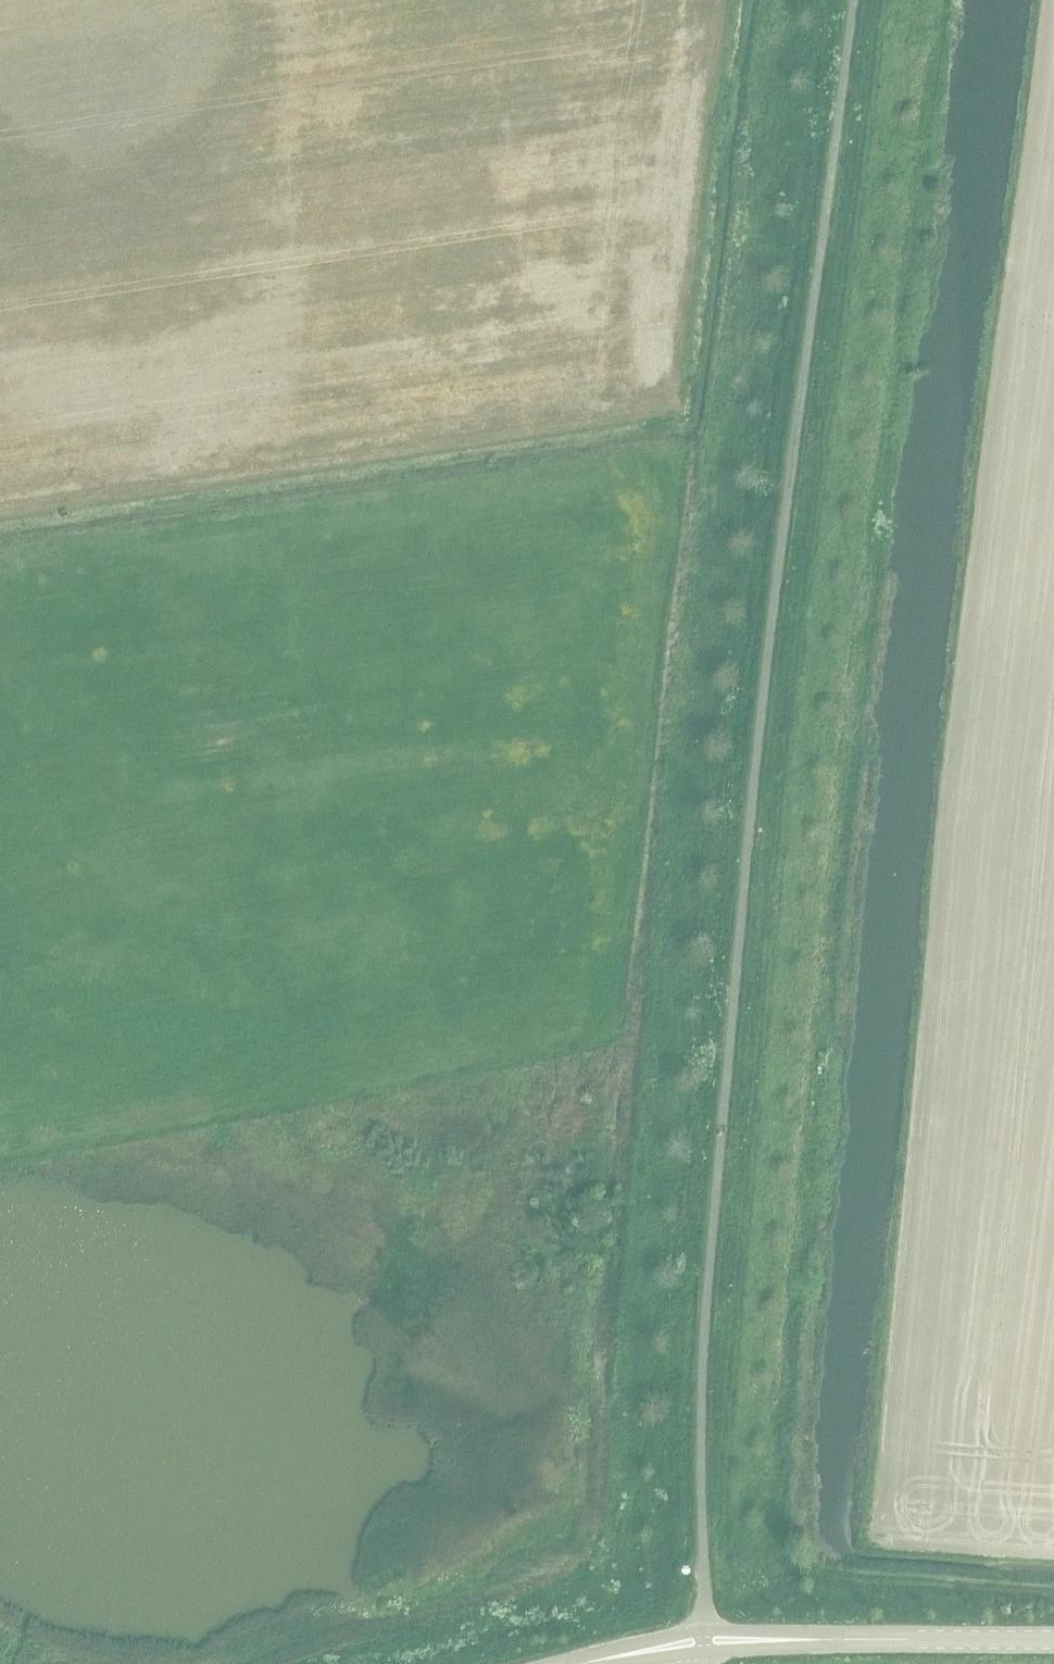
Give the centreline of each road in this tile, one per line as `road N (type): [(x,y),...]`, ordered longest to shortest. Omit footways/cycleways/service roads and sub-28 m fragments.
road 1 (unclassified): [(703,1632),(705,1372),(752,793),(854,0)]
road 2 (tertiary): [(805,1641),(1053,1642)]

